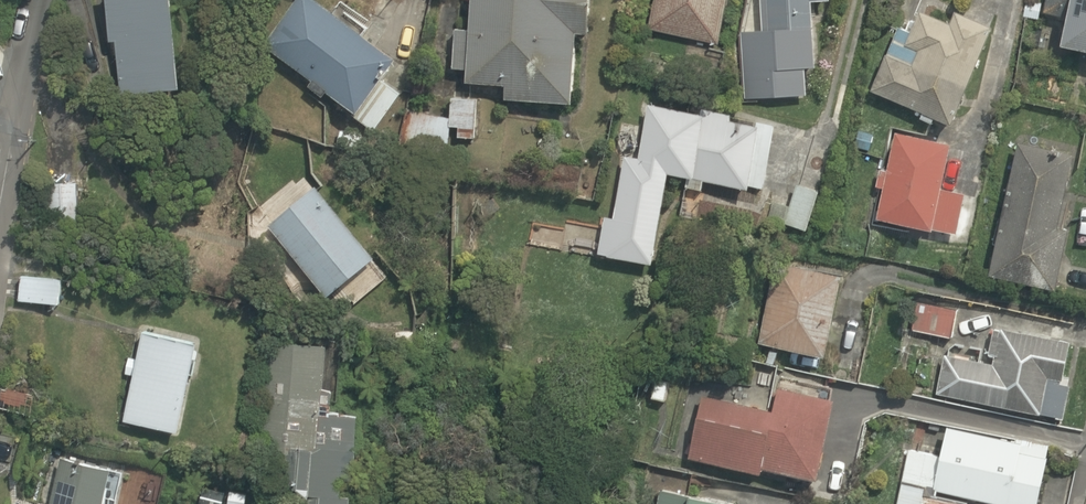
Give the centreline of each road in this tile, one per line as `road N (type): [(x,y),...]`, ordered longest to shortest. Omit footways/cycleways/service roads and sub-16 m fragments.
road 1 (residential): [(0,204),(42,0)]

